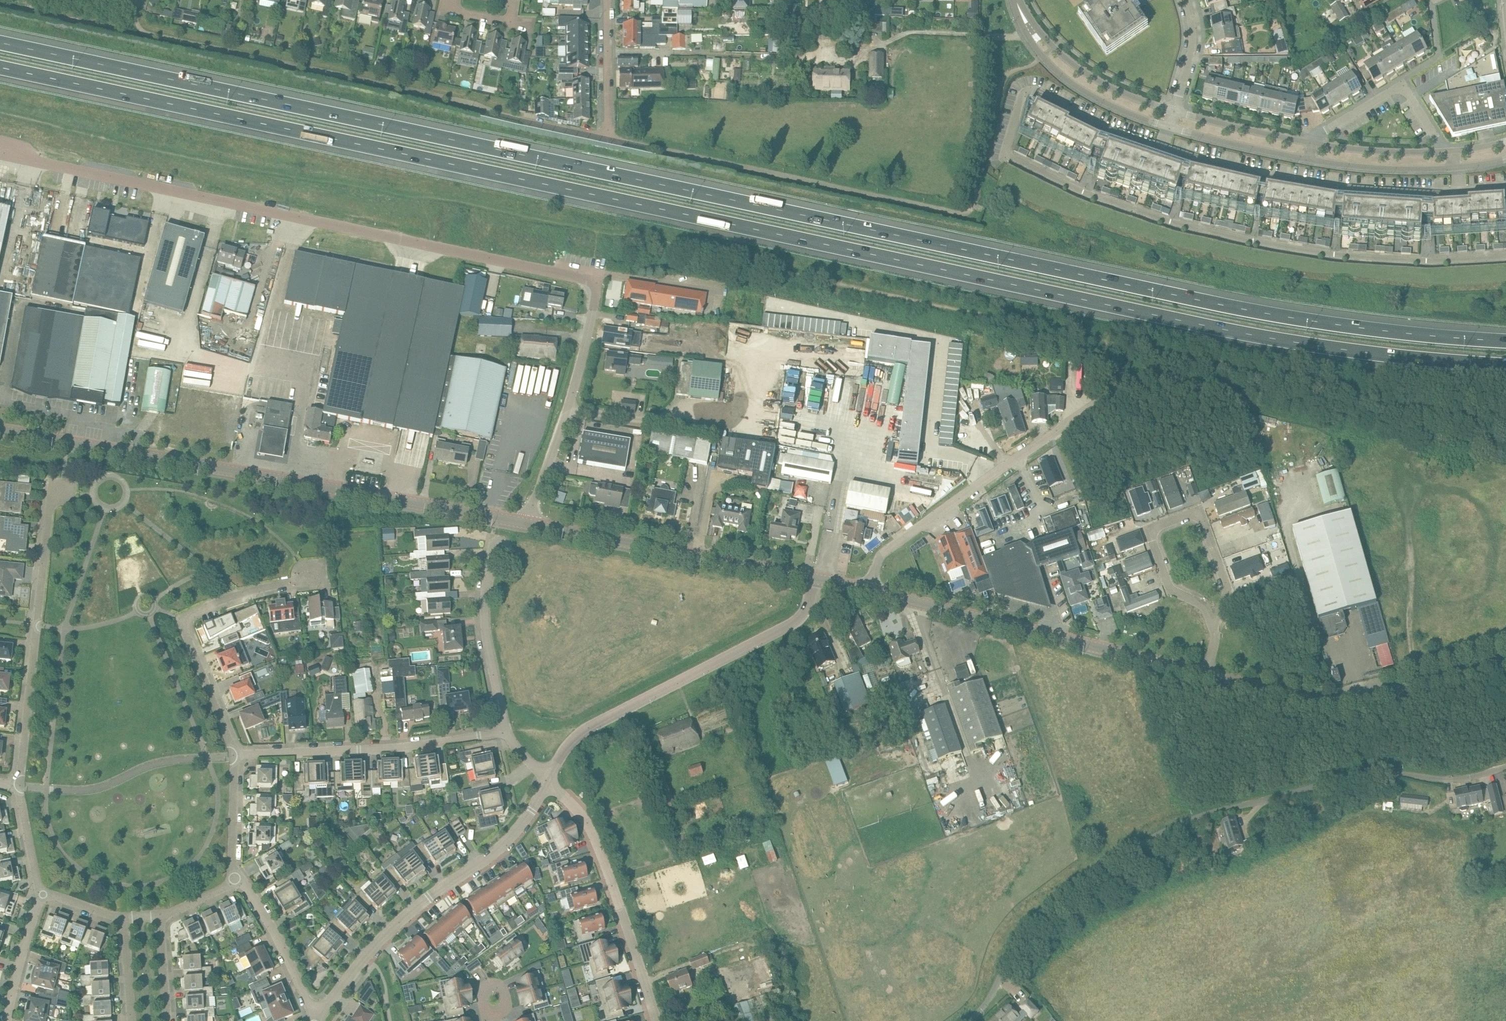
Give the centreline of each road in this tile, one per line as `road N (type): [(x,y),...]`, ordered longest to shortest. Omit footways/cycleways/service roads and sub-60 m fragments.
road 1 (motorway): [(1505,340),(1268,313),(0,42)]
road 2 (motorway): [(0,67),(1260,336),(1505,363)]
road 3 (unclassified): [(968,1020),(1030,925),(1086,876),(1186,821),(1346,779),(1475,776),(1505,766)]
road 4 (residential): [(0,155),(596,283)]
road 5 (tertiary): [(0,430),(528,523)]
road 6 (unclassified): [(547,779),(584,730),(791,624),(804,614),(814,578)]
road 7 (tertiary): [(870,589),(1207,674)]
road 8 (unclassified): [(317,1020),(391,929),(513,834),(547,779)]
road 9 (residential): [(870,589),(882,555),(1118,387)]
road 10 (tertiary): [(1207,674),(1338,703),(1505,661)]
road 11 (residential): [(19,785),(50,500),(61,491)]
road 12 (tertiary): [(528,523),(814,578)]
road 13 (residential): [(310,572),(184,620),(235,754)]
road 14 (residential): [(235,754),(403,747),(506,732)]
road 15 (unclassified): [(657,1020),(587,823),(547,779)]
road 16 (track): [(0,110),(251,170)]
road 17 (residential): [(528,523),(579,369),(596,283)]
road 18 (residential): [(517,120),(608,136),(607,0)]
road 19 (unclassified): [(1016,1),(1026,34),(1061,77),(1169,127)]
road 20 (unclassified): [(1175,109),(1070,64),(1016,1)]
road 21 (residential): [(506,732),(485,628),(485,595),(499,548)]
road 22 (residential): [(1447,150),(1402,88),(1323,129),(1311,143)]
road 23 (unclassified): [(1202,519),(1188,513),(1160,524),(1152,541),(1167,584),(1197,601),(1213,623)]
road 24 (residential): [(314,1020),(269,923),(232,876)]
road 25 (unclassified): [(1305,158),(1456,167)]
road 26 (unclassified): [(1311,143),(1175,109)]
road 27 (unclassified): [(1169,127),(1305,158)]
road 28 (unclassified): [(1447,150),(1311,143)]
road 29 (residential): [(7,1020),(43,892)]
road 30 (residential): [(235,754),(232,876)]

